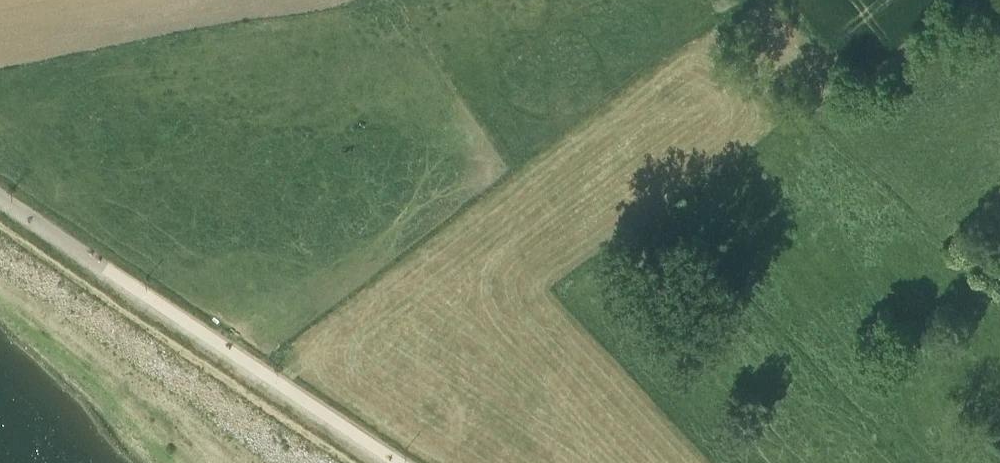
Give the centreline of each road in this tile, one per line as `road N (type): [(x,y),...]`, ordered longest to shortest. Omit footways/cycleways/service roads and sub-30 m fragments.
road 1 (unclassified): [(407,462),(0,189)]

